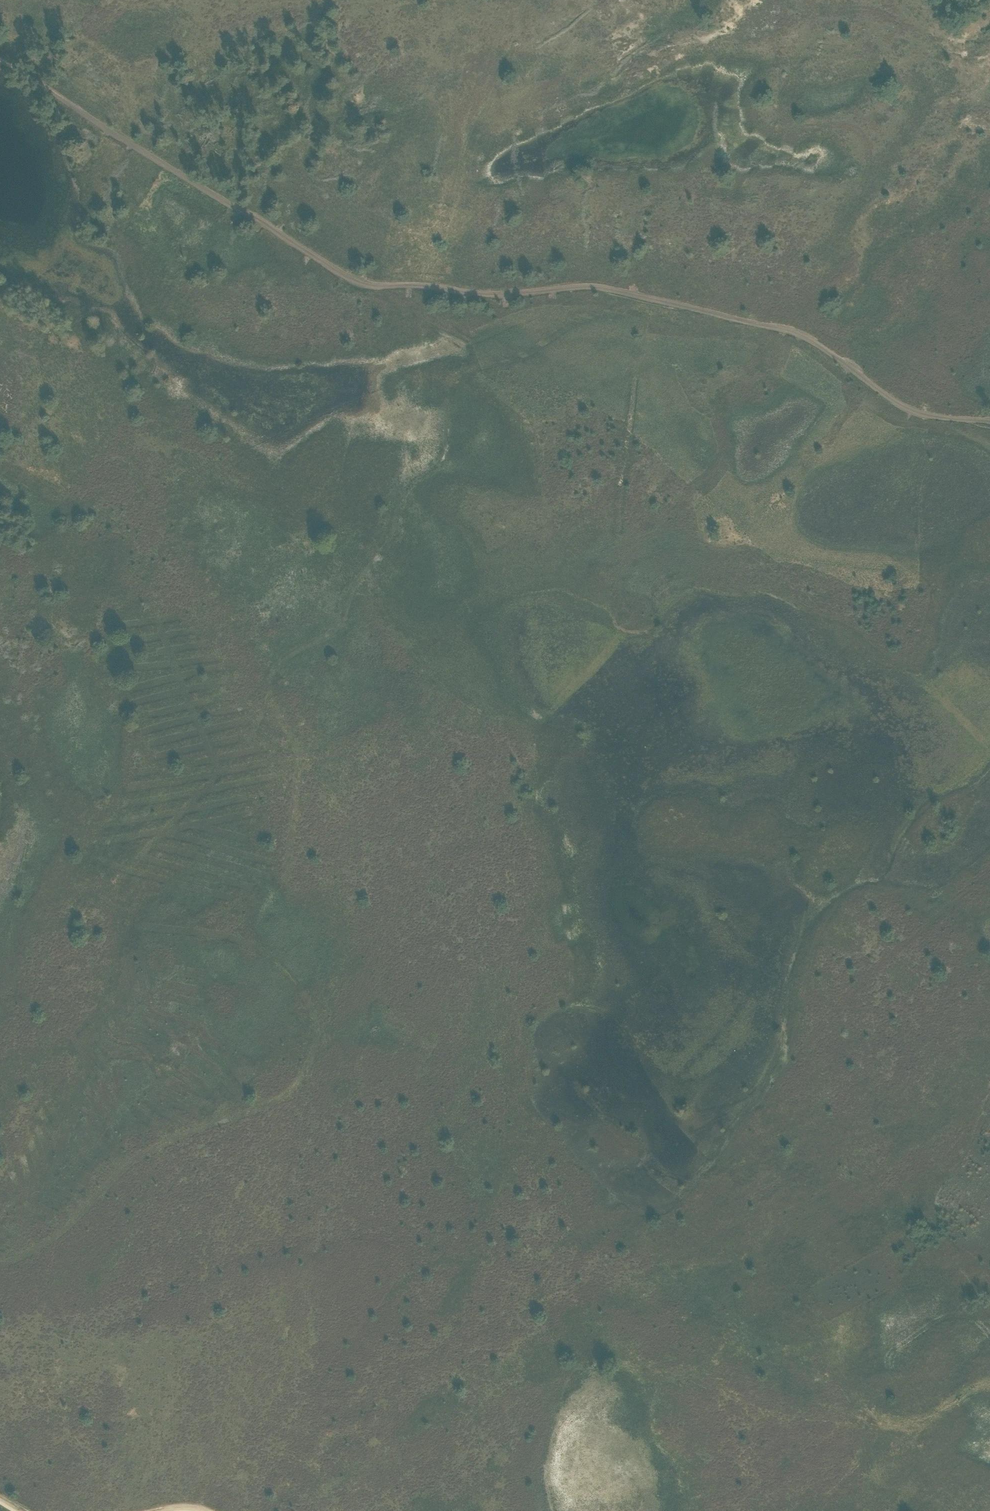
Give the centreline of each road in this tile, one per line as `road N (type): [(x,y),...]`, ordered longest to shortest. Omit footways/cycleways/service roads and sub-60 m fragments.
road 1 (track): [(989,419),(888,402),(800,340),(608,289),(434,296),(339,276),(0,66)]

